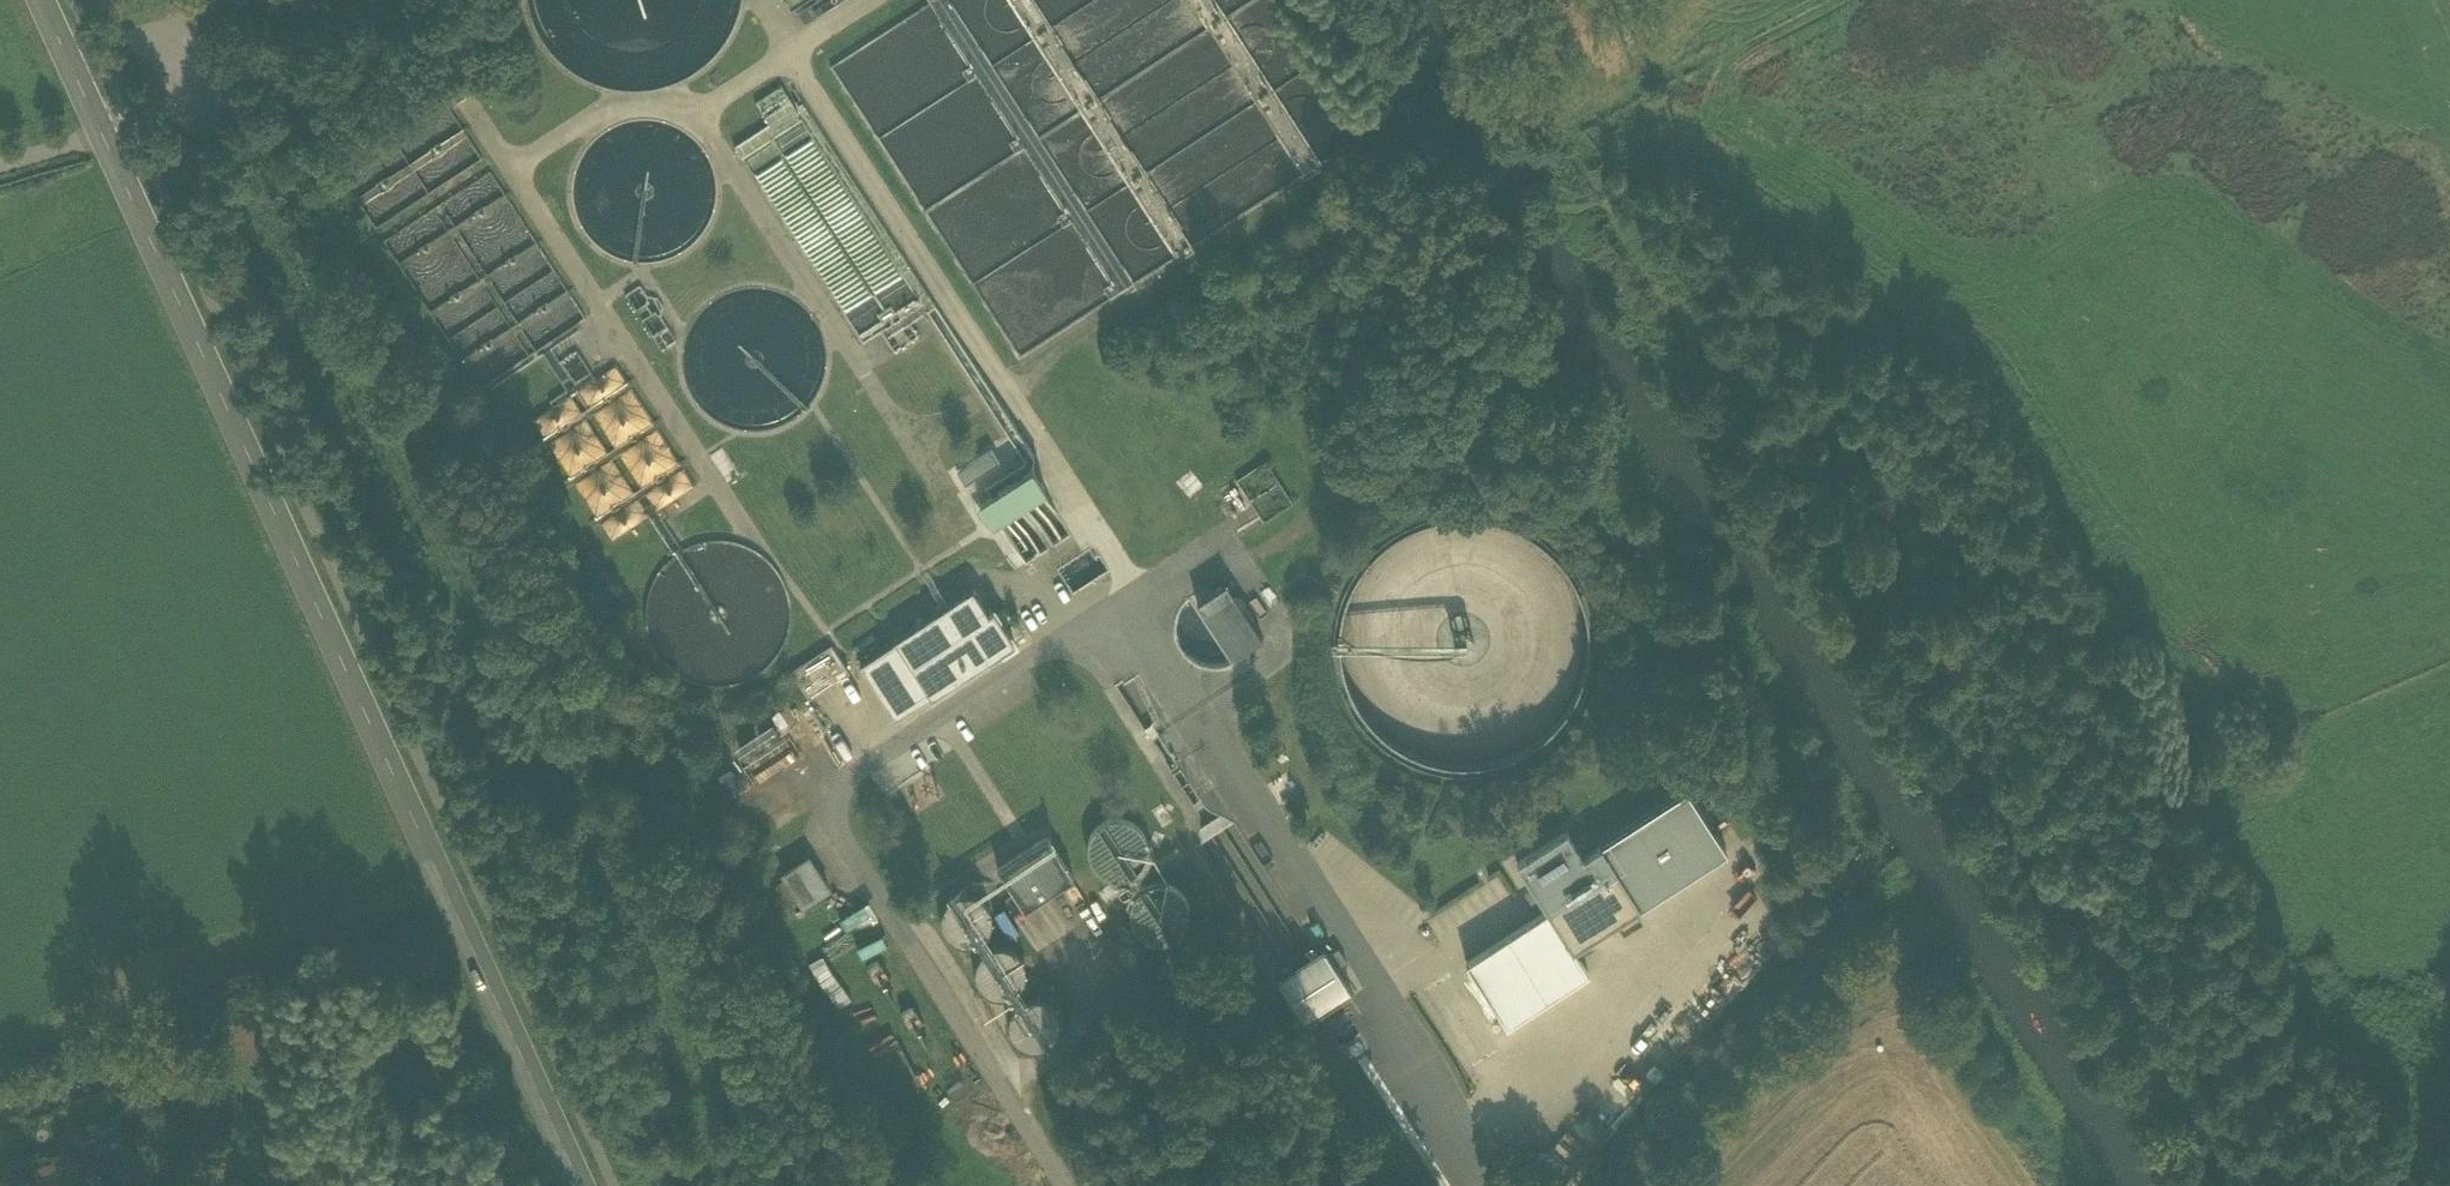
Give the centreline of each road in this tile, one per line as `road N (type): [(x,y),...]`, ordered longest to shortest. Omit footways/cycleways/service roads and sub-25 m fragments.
road 1 (tertiary): [(578,1185),(42,0)]

